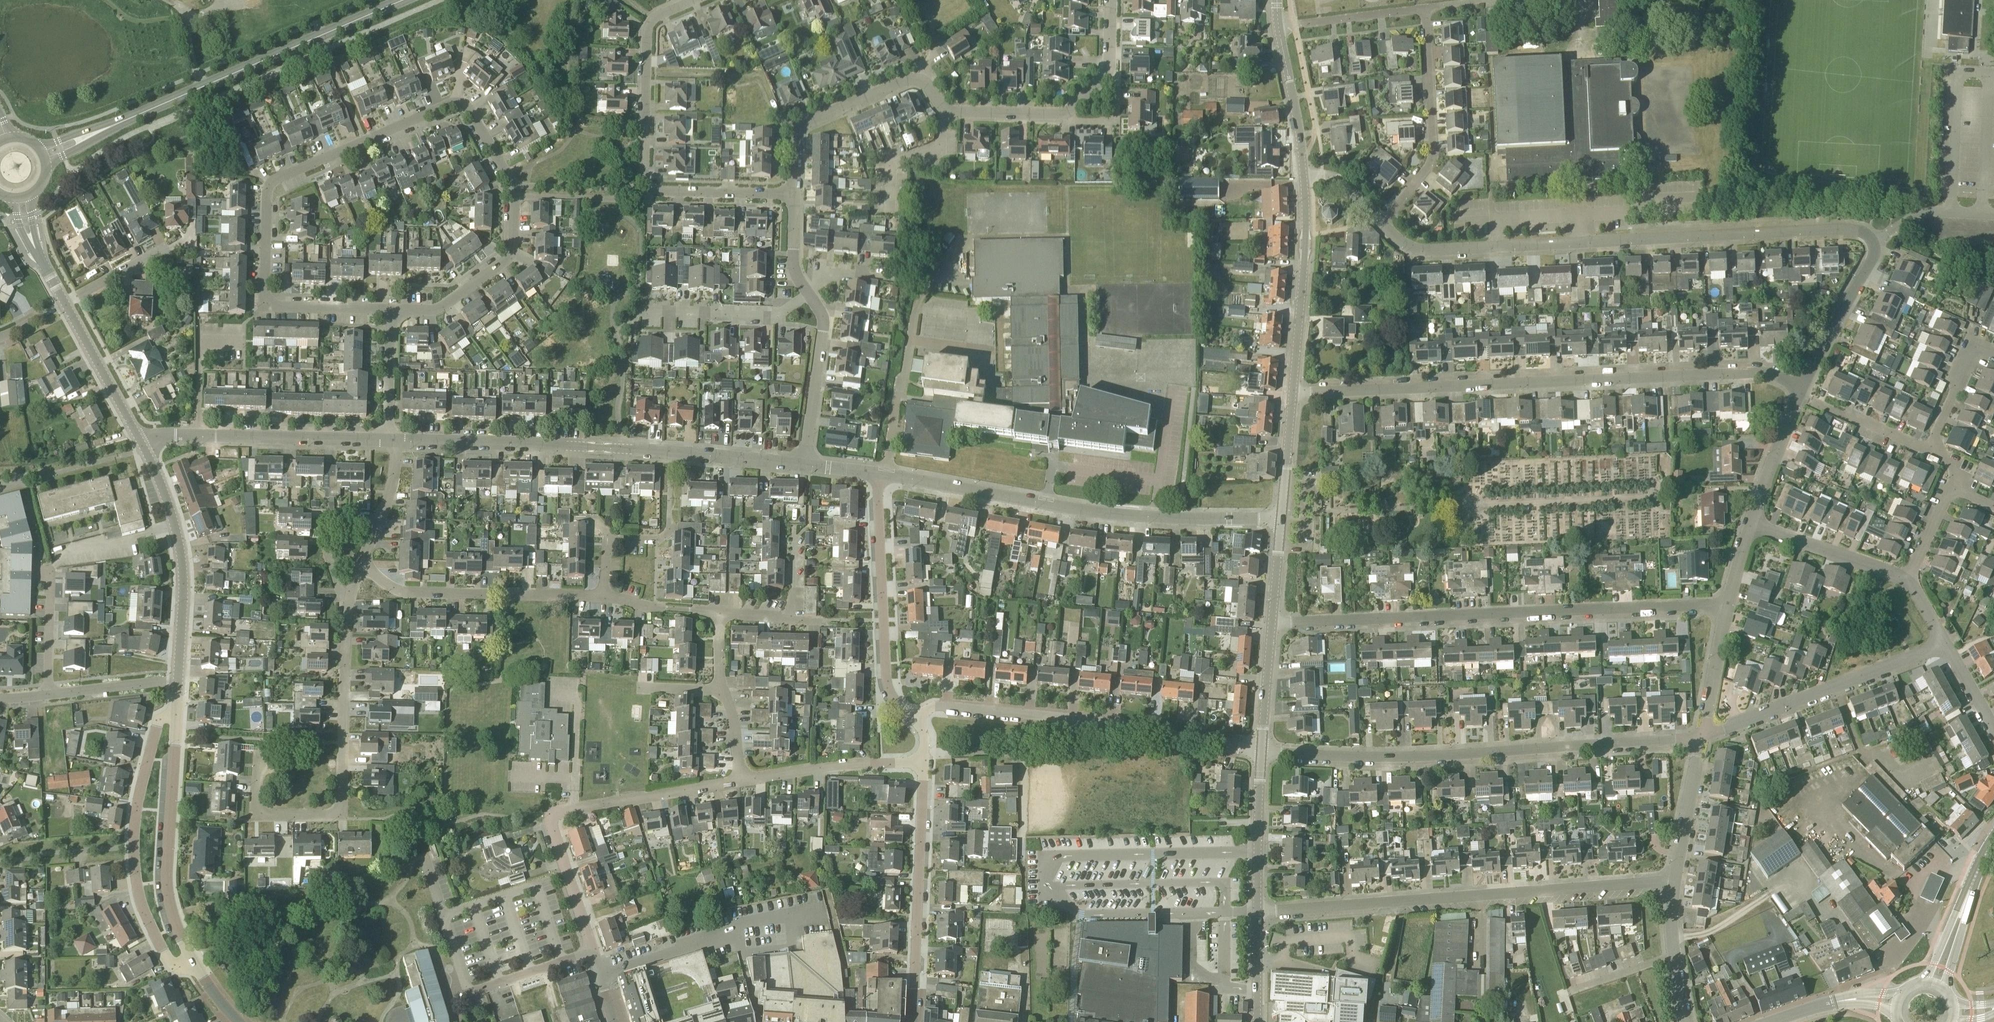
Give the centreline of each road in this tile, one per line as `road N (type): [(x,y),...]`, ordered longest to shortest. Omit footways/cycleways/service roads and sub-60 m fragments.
road 1 (residential): [(1800,395),(1873,260),(1874,240),(1863,231),(1418,249),(1381,224)]
road 2 (residential): [(1800,395),(1761,371),(1294,395)]
road 3 (residential): [(1271,624),(1729,604)]
road 4 (residential): [(1260,751),(1453,754),(1700,737)]
road 5 (residential): [(1257,911),(1674,881)]
road 6 (residential): [(876,474),(1110,514),(1283,518)]
road 7 (residential): [(397,442),(805,464)]
road 8 (residential): [(615,1021),(553,815),(743,780)]
road 9 (residential): [(259,740),(263,815),(341,815),(346,637),(361,564)]
road 10 (residential): [(1260,751),(976,708),(936,706),(915,721)]
road 11 (residential): [(1063,114),(954,112),(923,81),(905,82),(799,131),(793,195)]
road 12 (residential): [(512,185),(460,105),(269,186)]
road 13 (residential): [(195,968),(176,968),(150,930),(134,868),(134,824),(159,720),(176,715)]
road 14 (residential): [(1700,737),(1945,648)]
road 15 (residential): [(195,968),(166,887),(176,715)]
road 16 (residential): [(915,721),(886,681),(876,474)]
road 17 (residential): [(603,595),(402,591),(361,564)]
road 18 (residential): [(145,449),(159,437),(189,435),(388,440)]
road 19 (residential): [(391,309),(267,302),(269,186)]
road 20 (residential): [(178,680),(181,552),(145,449)]
road 21 (residential): [(1381,224),(1429,166),(1433,147),(1426,7)]
road 22 (secondary): [(201,88),(404,0)]
road 23 (tertiary): [(1294,395),(1305,176)]
road 24 (residential): [(692,0),(649,26),(646,181)]
road 25 (residential): [(915,960),(923,762)]
road 26 (residential): [(514,197),(513,244),(502,261),(434,309),(391,309)]
road 27 (residential): [(743,780),(843,764),(923,762)]
road 28 (residential): [(0,698),(178,680)]
road 29 (residential): [(808,292),(823,330),(805,464)]
road 30 (residential): [(642,311),(769,313),(808,292)]
road 31 (residential): [(1907,581),(1750,524)]
road 32 (residential): [(145,449),(65,303)]
road 33 (residential): [(797,538),(797,619),(717,613)]
road 34 (tertiary): [(1257,911),(1260,751)]
road 35 (residential): [(646,181),(659,191),(793,195)]
road 36 (tertiary): [(1305,176),(1279,29)]
road 37 (residential): [(1279,29),(1426,7)]
road 38 (residential): [(1674,881),(1700,737)]
road 39 (residential): [(1684,1021),(1674,881)]
road 40 (residential): [(514,197),(624,199),(646,181)]
road 41 (residential): [(1750,524),(1800,395)]
road 42 (residential): [(1700,737),(1729,604)]
road 43 (residential): [(646,181),(624,189),(512,185)]
road 44 (residential): [(391,309),(388,440)]
road 45 (residential): [(361,564),(396,472),(397,442)]
road 46 (tertiary): [(1260,751),(1271,624)]
road 47 (residential): [(1993,355),(1968,356),(1928,450)]
road 48 (tertiary): [(1283,518),(1294,395)]
road 49 (residential): [(1815,403),(1928,450)]

